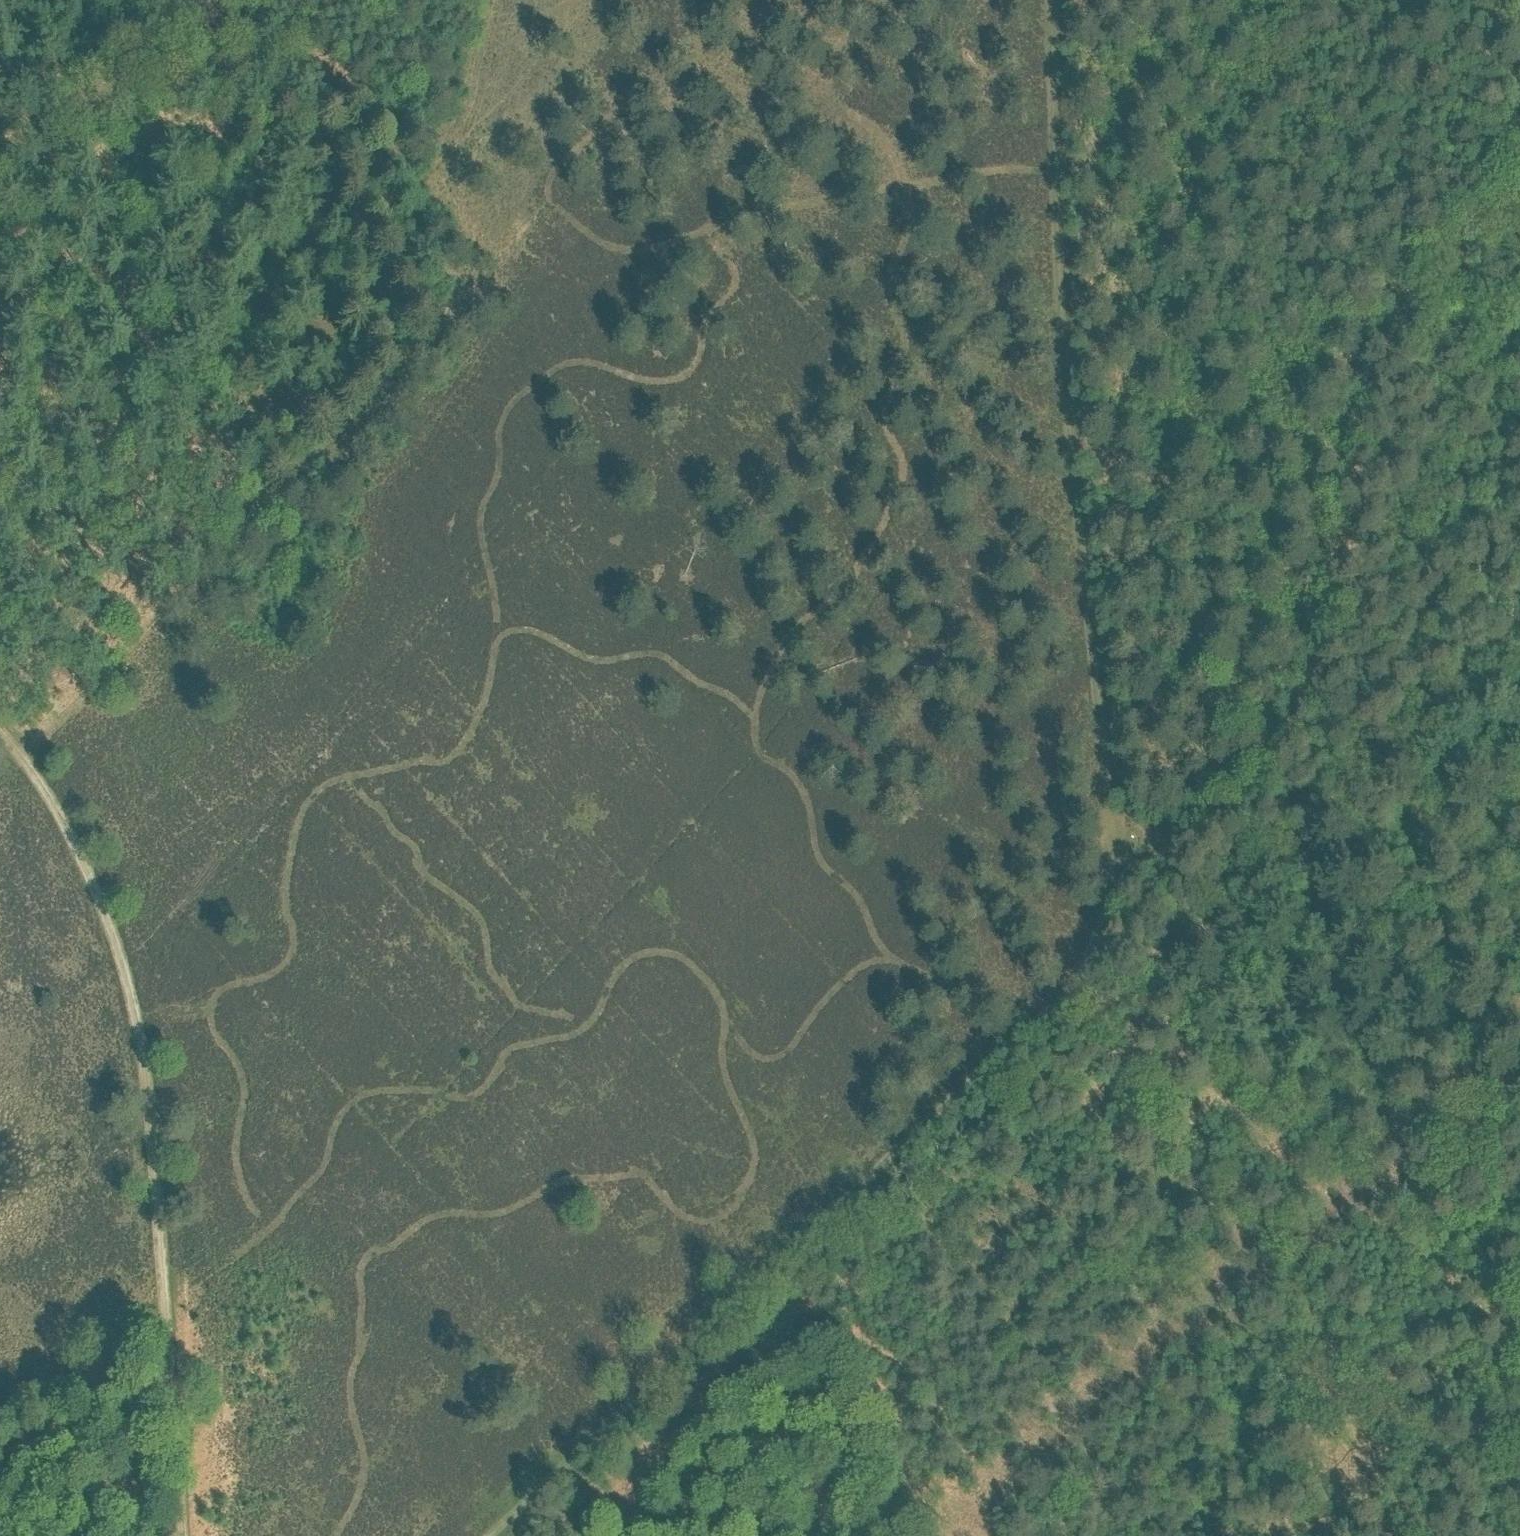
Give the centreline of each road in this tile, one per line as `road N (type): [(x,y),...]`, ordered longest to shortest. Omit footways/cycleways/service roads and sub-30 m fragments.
road 1 (track): [(1057,0),(1066,394),(1114,804),(1114,884),(1082,967)]
road 2 (track): [(178,1535),(152,1133),(130,997),(85,867),(38,778),(0,737)]
road 3 (track): [(479,1535),(1082,967)]
road 4 (track): [(0,147),(46,130),(124,71),(197,0)]

